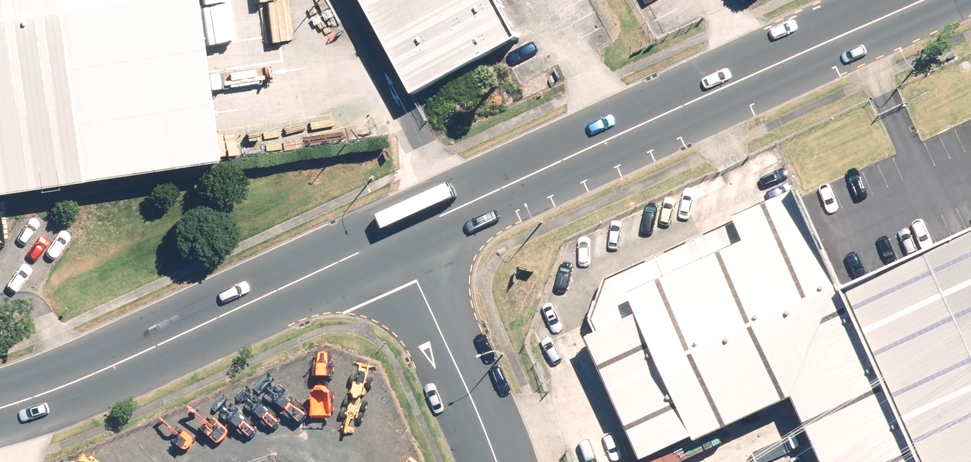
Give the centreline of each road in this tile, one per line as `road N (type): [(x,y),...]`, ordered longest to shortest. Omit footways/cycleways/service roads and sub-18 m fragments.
road 1 (secondary): [(917,0),(394,226)]
road 2 (secondary): [(394,226),(53,378),(0,390)]
road 3 (unclassified): [(489,461),(394,226)]

